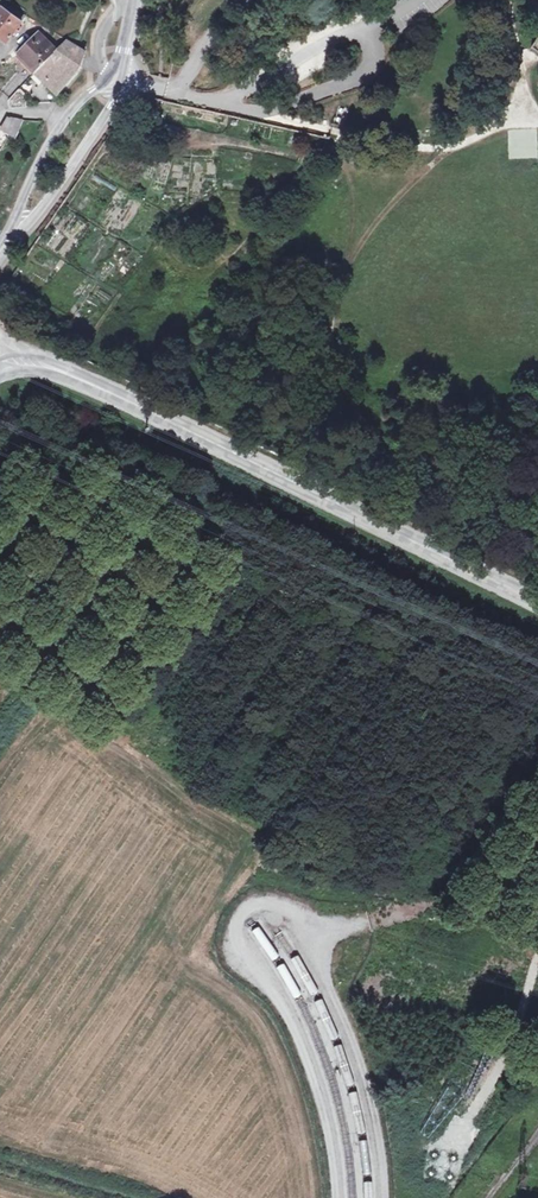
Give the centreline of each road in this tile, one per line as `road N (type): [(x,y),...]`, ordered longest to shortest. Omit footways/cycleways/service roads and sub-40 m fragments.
road 1 (tertiary): [(9,365),(55,370),(141,408),(537,607)]
road 2 (residential): [(119,77),(91,91),(64,120),(34,172),(18,226)]
road 3 (residential): [(18,226),(96,132),(119,77)]
road 4 (unclassified): [(372,32),(340,36),(220,104)]
road 5 (unclassified): [(251,114),(356,78),(376,52),(372,32)]

